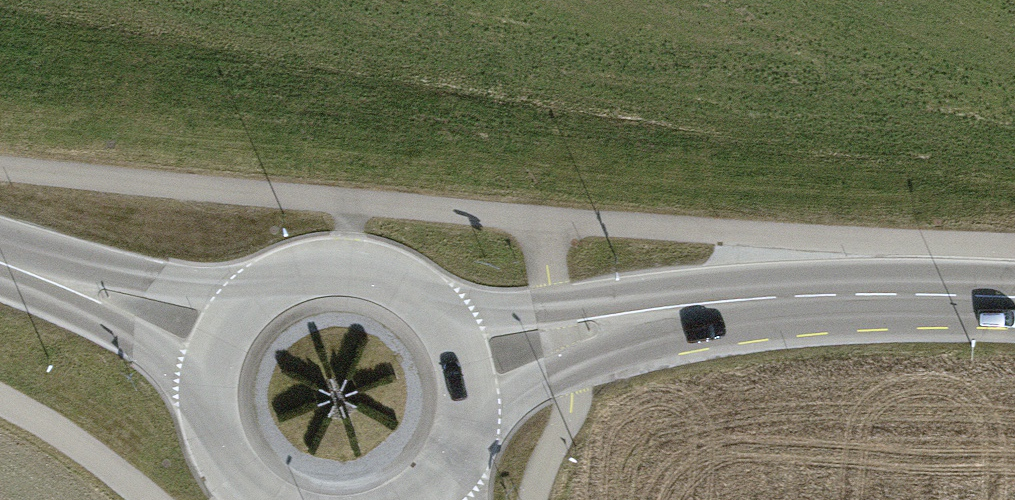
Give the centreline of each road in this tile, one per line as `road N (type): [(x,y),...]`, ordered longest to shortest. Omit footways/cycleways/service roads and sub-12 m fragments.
road 1 (primary): [(1014,297),(804,296),(676,306)]
road 2 (primary): [(19,269),(161,359),(215,424)]
road 3 (primary): [(461,404),(566,371),(676,306)]
road 4 (primary): [(676,306),(554,307),(442,328)]
road 5 (primary): [(251,304),(104,272),(19,269)]
road 6 (primary): [(442,328),(415,298),(380,278),(341,271),(308,274),(251,304)]
road 7 (primary): [(251,304),(217,360),(215,424)]

